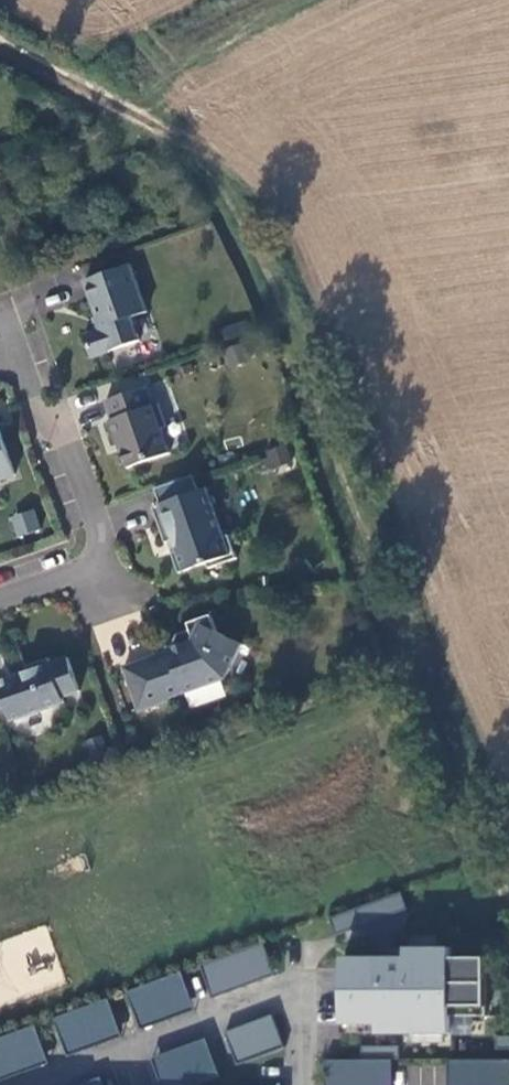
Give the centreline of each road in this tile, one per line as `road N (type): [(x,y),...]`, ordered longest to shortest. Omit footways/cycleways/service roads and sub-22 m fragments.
road 1 (track): [(0,48),(181,146),(229,197),(508,925)]
road 2 (residential): [(103,568),(25,332),(0,338)]
road 3 (track): [(150,129),(230,50),(338,0)]

